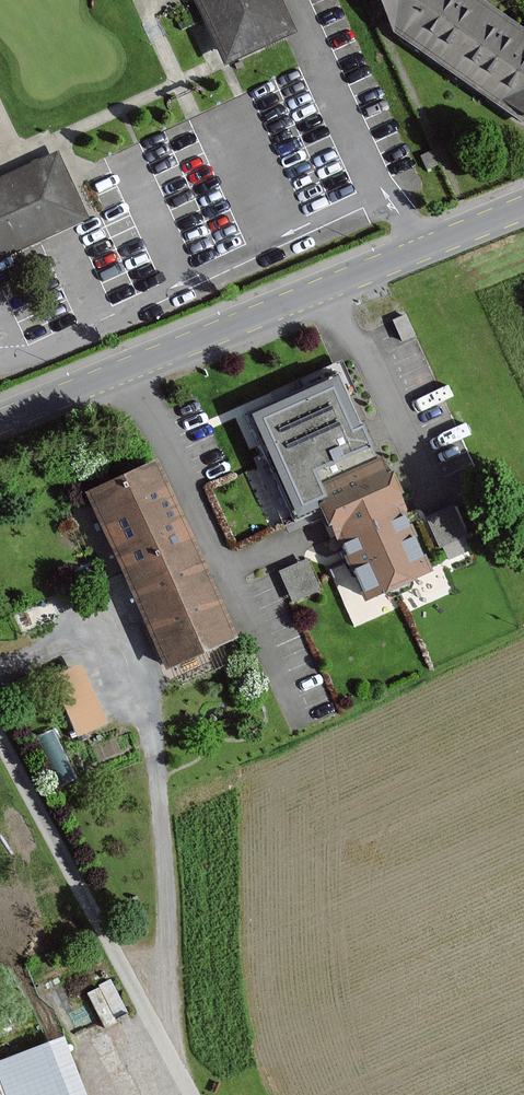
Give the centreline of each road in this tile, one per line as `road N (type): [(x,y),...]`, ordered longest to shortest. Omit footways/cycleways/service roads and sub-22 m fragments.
road 1 (track): [(175,1063),(181,1054),(157,773),(141,682),(112,618),(0,665)]
road 2 (tertiary): [(0,425),(523,206)]
road 3 (track): [(0,741),(193,1094)]

